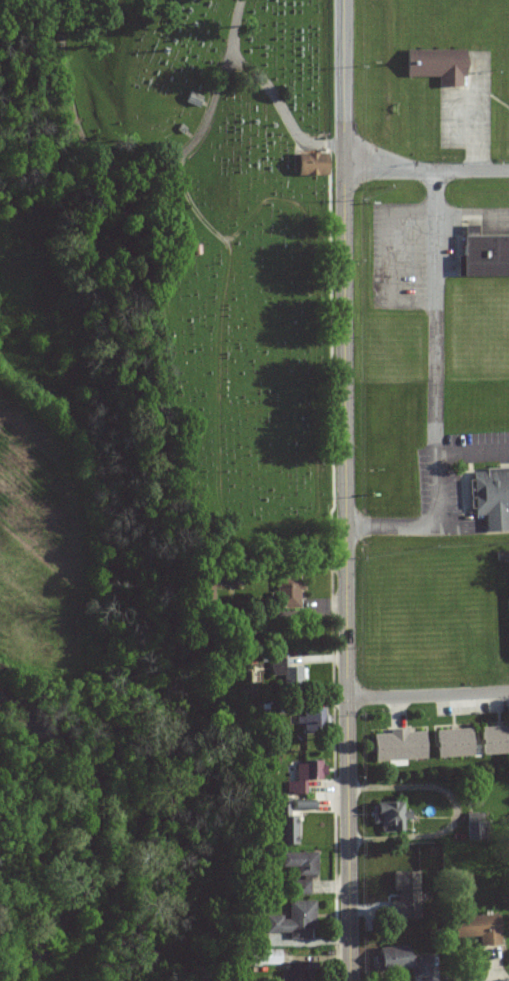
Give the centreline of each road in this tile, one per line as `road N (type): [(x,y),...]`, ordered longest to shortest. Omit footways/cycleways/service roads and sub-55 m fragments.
road 1 (primary): [(348,980),(344,170)]
road 2 (primary): [(344,170),(343,0)]
road 3 (residential): [(508,169),(344,170)]
road 4 (residential): [(347,699),(508,690)]

